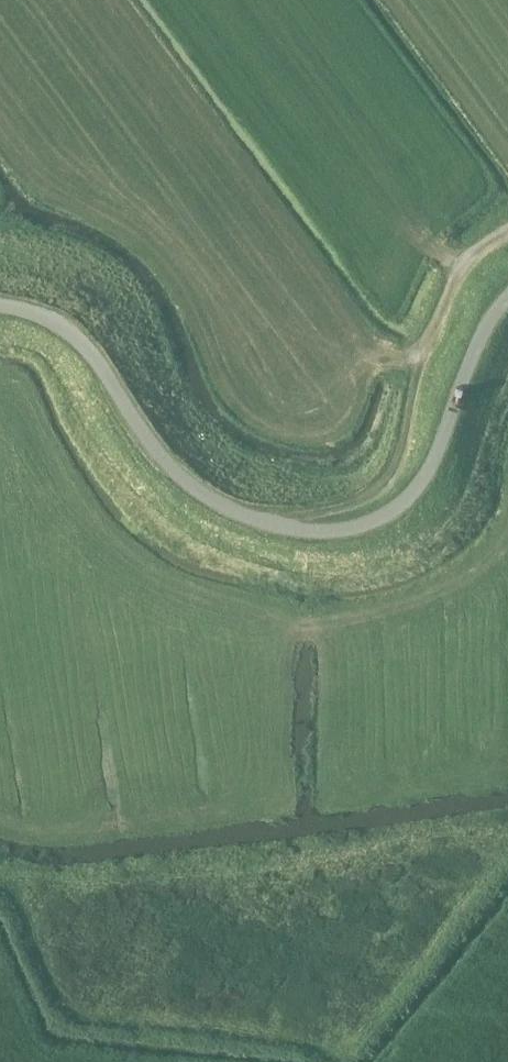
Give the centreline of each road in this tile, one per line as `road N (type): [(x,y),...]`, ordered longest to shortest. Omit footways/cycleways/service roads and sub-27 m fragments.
road 1 (unclassified): [(507,296),(485,329),(438,451),(410,496),(389,512),(335,529),(258,519),(197,489),(153,447),(85,345),(49,317),(0,305)]
road 2 (track): [(507,227),(465,263),(420,354),(389,358)]

